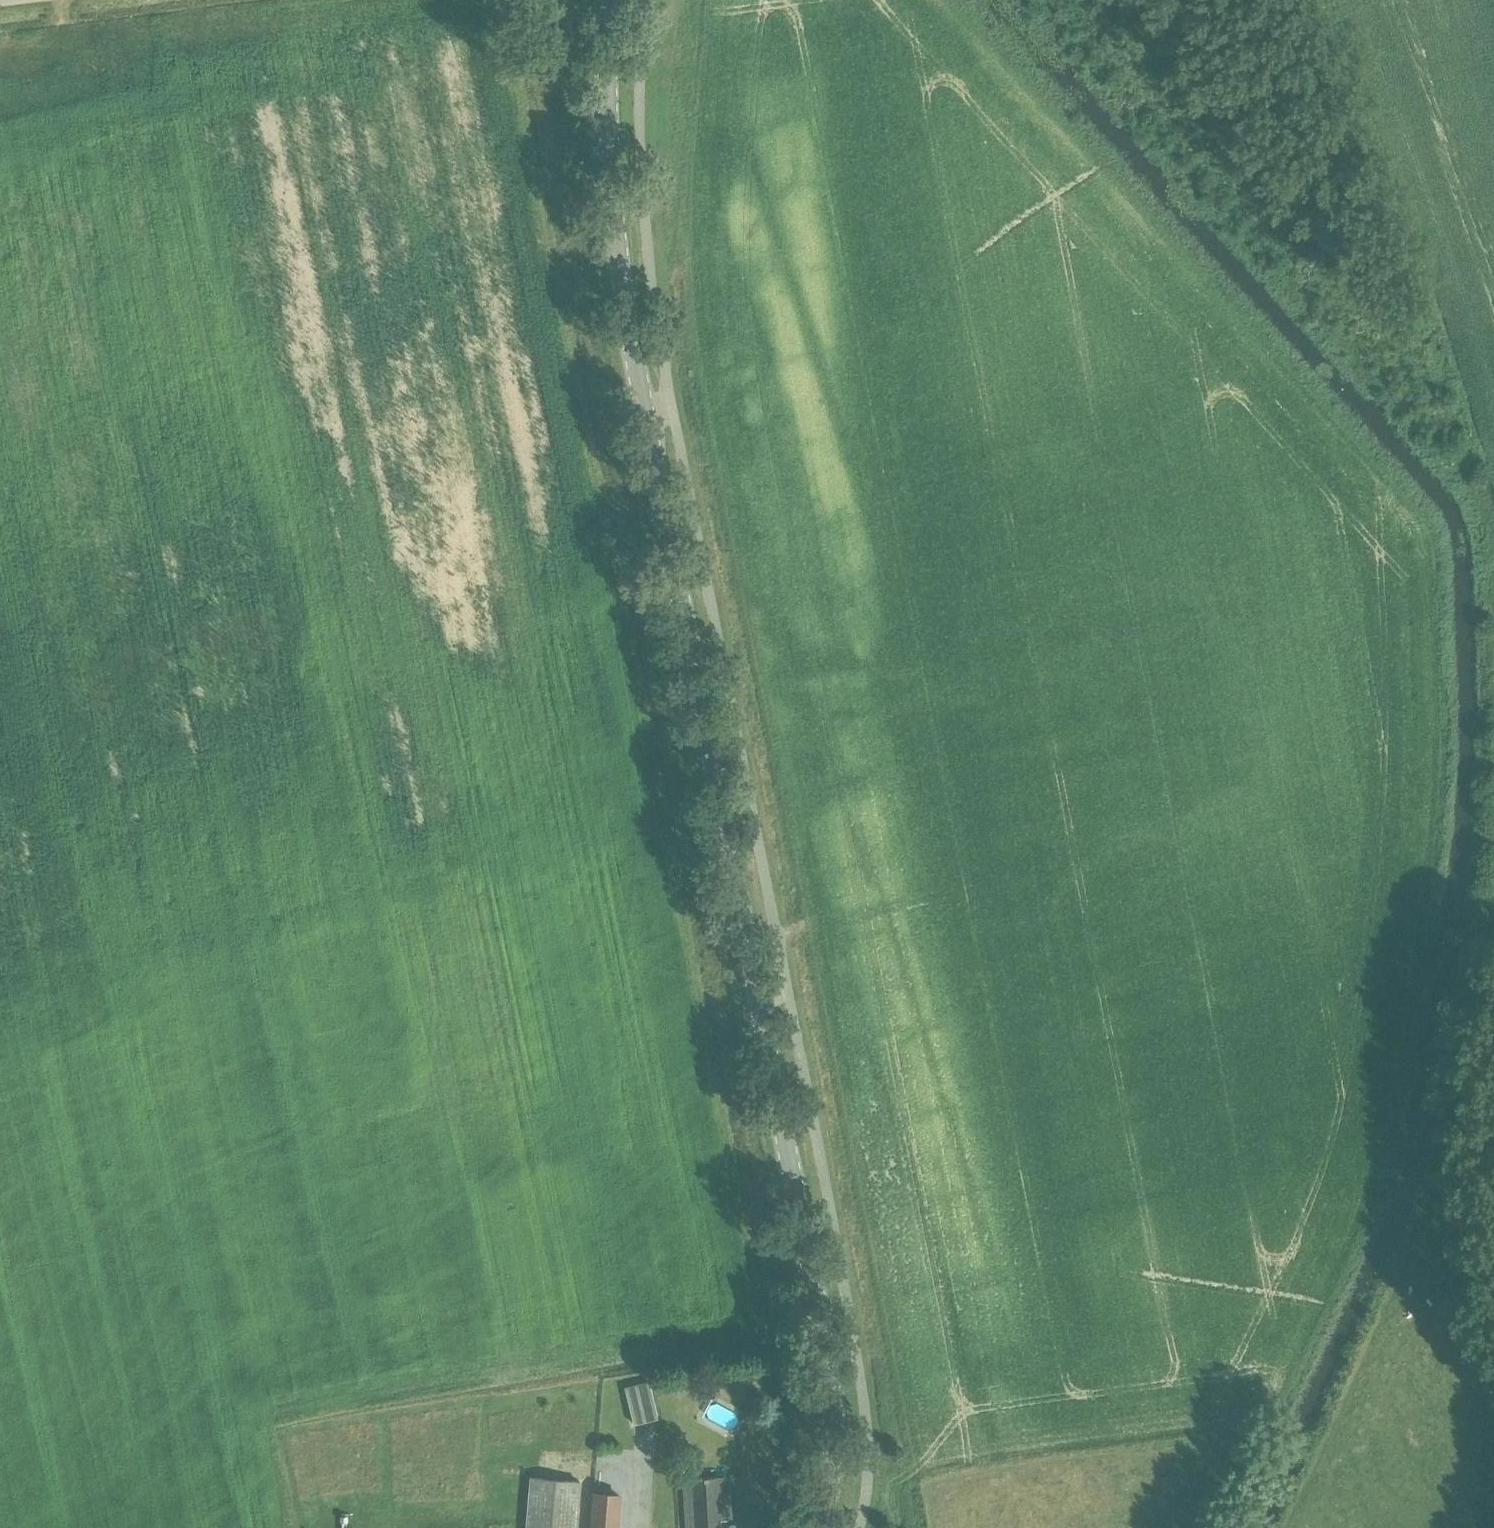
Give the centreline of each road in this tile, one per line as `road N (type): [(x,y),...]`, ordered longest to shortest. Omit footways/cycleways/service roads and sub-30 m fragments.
road 1 (tertiary): [(821,1527),(834,1440),(827,1357),(625,301),(611,186),(610,0)]

